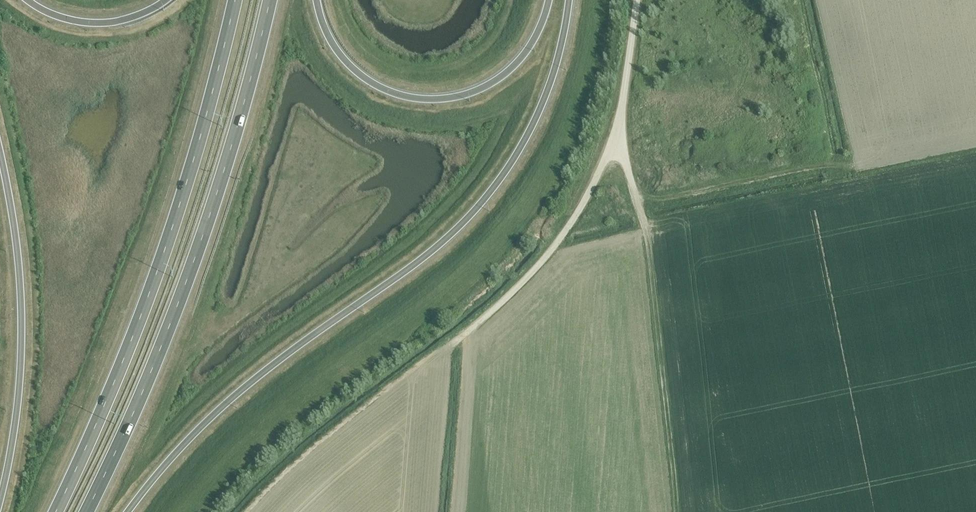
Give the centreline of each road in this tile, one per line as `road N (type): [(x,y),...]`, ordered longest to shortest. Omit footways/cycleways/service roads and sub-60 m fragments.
road 1 (trunk): [(128,511),(198,428),(248,385),(467,220),(535,119),(568,0)]
road 2 (trunk): [(86,511),(202,237),(270,0)]
road 3 (trunk): [(235,0),(172,229),(56,511)]
road 4 (unclassified): [(465,343),(549,258),(617,146),(634,0)]
road 5 (trunk): [(0,152),(22,340),(0,503)]
road 6 (trunk): [(548,0),(514,66),(479,89),(432,99),(395,94),(358,74),(334,49),(316,0)]
road 7 (trunk): [(167,0),(95,24),(27,0)]

